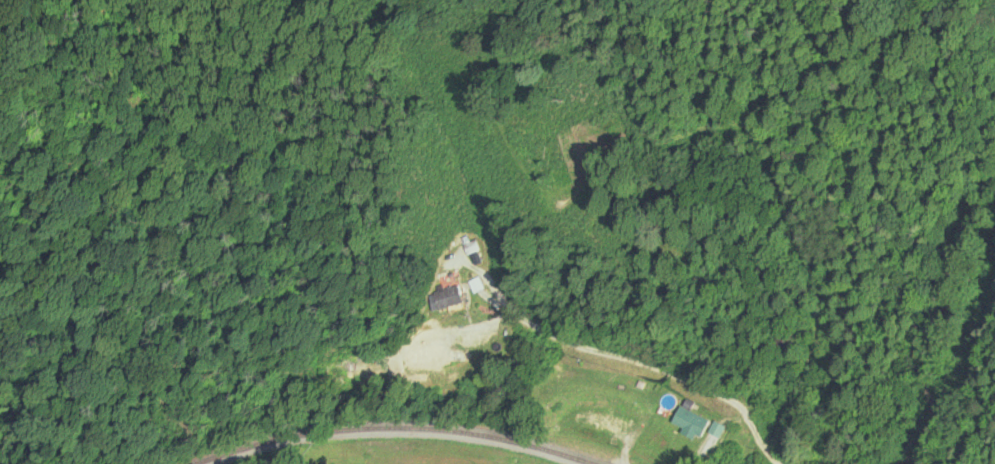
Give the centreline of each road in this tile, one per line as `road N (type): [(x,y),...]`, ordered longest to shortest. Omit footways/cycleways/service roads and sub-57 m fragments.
road 1 (residential): [(761,444),(851,0)]
road 2 (residential): [(518,309),(732,369),(761,444),(807,463)]
road 3 (residential): [(897,463),(914,436),(975,194),(994,171)]
road 4 (residential): [(732,369),(556,236)]

